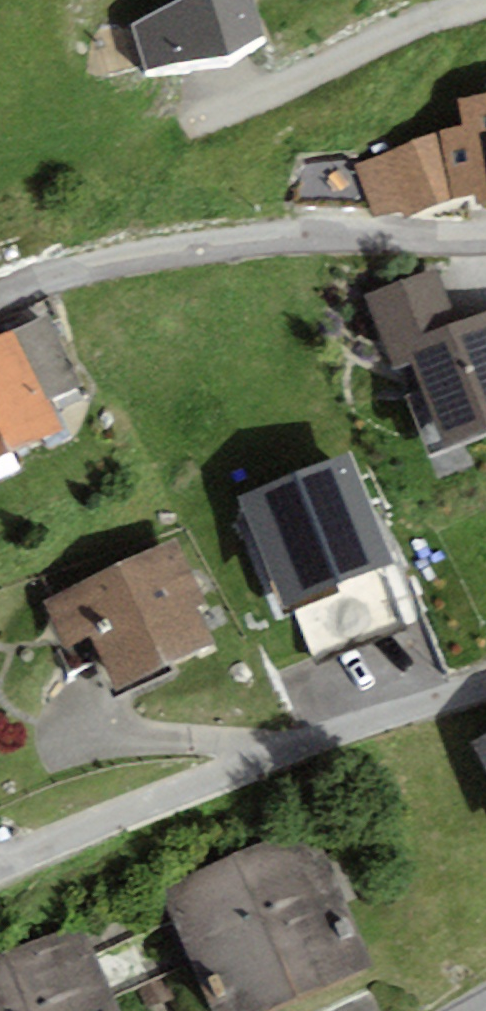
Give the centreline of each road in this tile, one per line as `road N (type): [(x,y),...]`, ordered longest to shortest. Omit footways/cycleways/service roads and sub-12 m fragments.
road 1 (residential): [(0,865),(254,762),(485,683)]
road 2 (residential): [(0,293),(73,266),(208,245),(485,235)]

